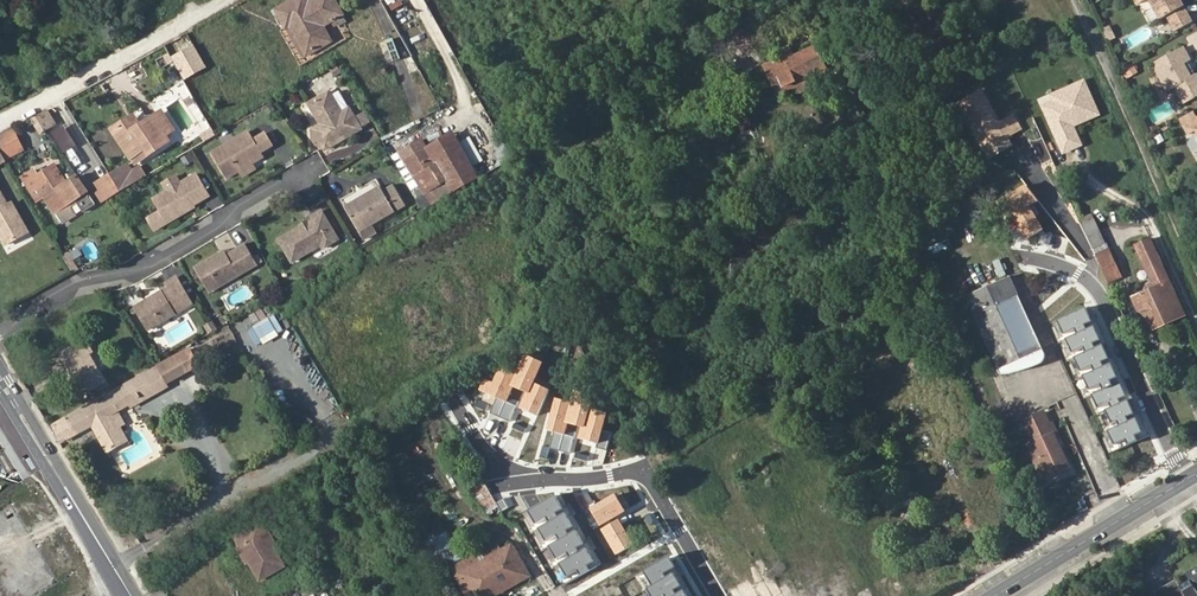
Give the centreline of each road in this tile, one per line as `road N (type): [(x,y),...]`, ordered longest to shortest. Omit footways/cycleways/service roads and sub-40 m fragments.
road 1 (residential): [(0,335),(87,281),(139,270),(304,173)]
road 2 (residential): [(1012,255),(1089,281),(1189,479)]
road 3 (residential): [(0,128),(228,0)]
road 4 (tertiary): [(131,595),(0,379)]
road 5 (primary): [(1189,479),(997,595)]
road 6 (residential): [(717,595),(650,483),(625,472)]
road 7 (residential): [(625,472),(491,486)]

